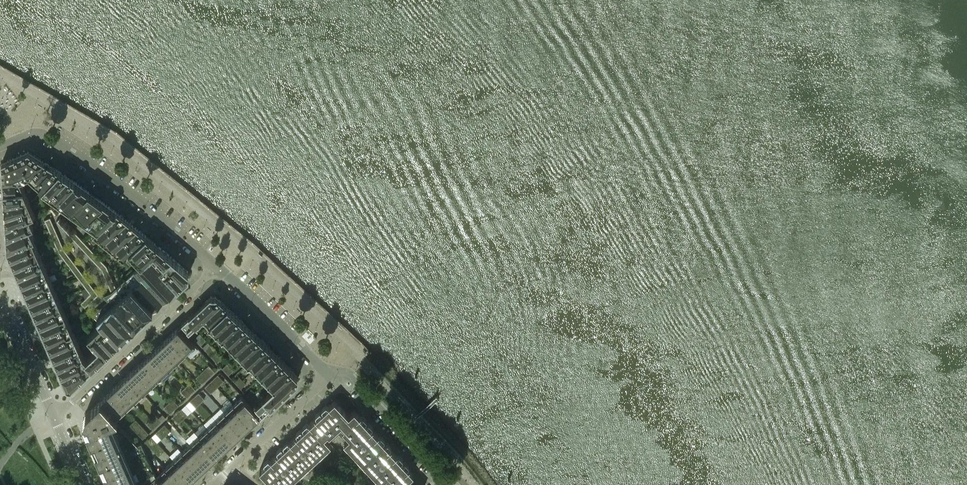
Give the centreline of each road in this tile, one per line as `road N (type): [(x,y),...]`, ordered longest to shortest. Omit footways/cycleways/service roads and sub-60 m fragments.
road 1 (residential): [(216,266),(138,197),(51,138),(34,134),(0,149)]
road 2 (residential): [(52,412),(216,266)]
road 3 (residential): [(453,484),(358,381),(331,376)]
road 4 (residential): [(212,484),(331,376)]
road 5 (residential): [(331,376),(216,266)]

